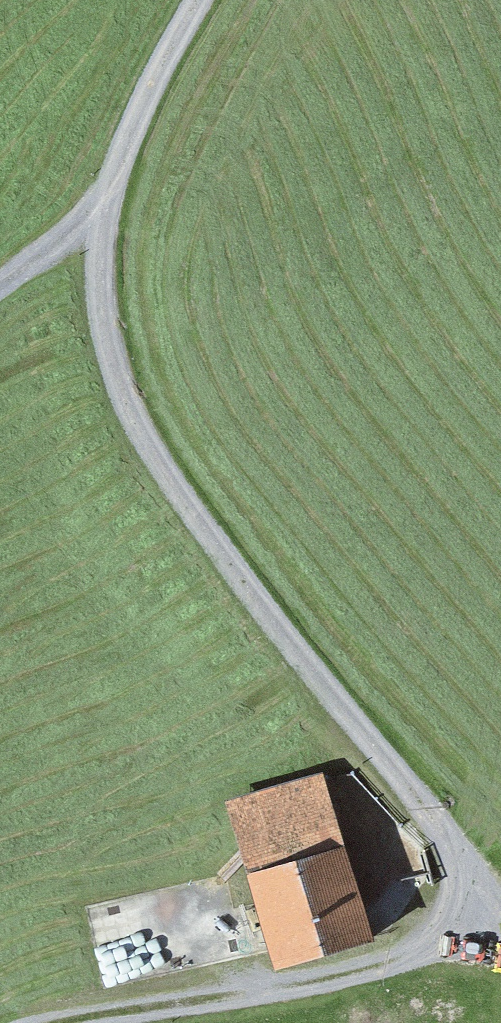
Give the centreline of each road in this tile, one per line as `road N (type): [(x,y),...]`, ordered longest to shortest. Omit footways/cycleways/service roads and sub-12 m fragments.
road 1 (unclassified): [(206,0),(149,99),(98,247),(119,384),(216,554),(440,824),(496,915)]
road 2 (track): [(496,915),(398,965),(294,992),(88,1022)]

